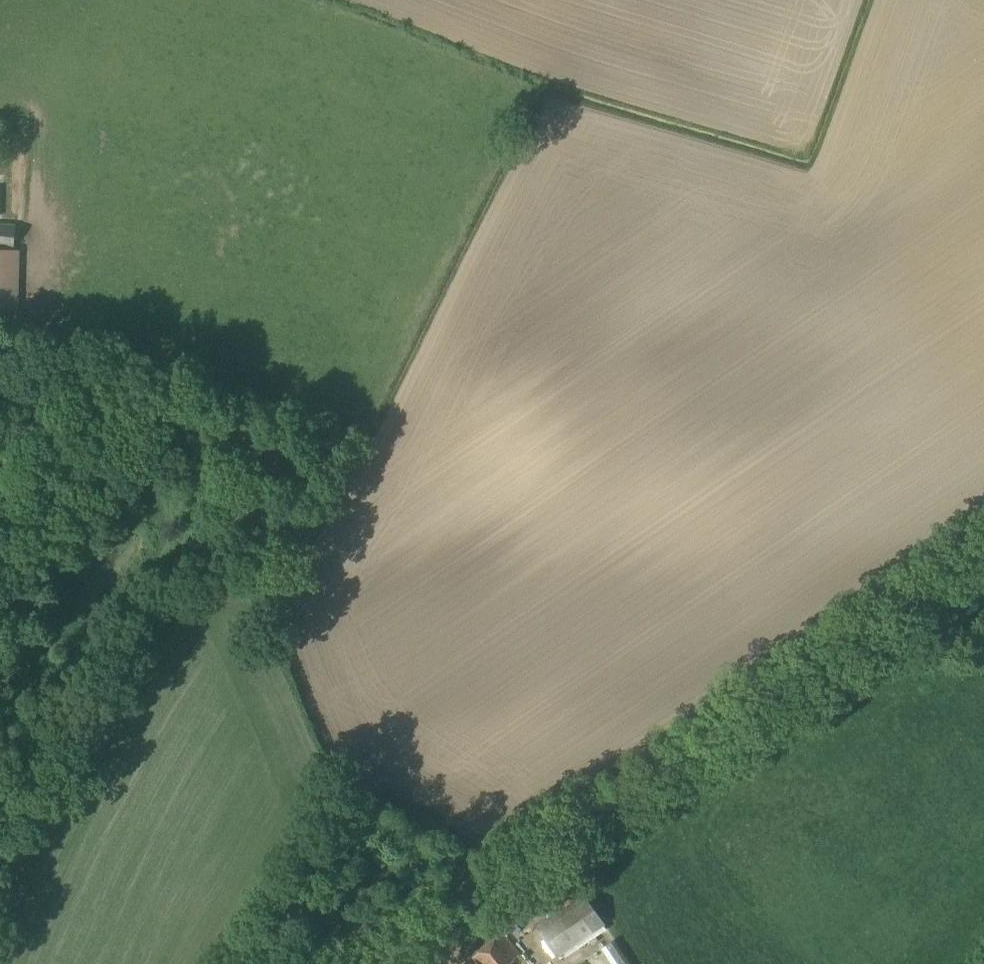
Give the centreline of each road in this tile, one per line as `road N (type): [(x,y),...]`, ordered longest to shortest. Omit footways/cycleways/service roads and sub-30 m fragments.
road 1 (tertiary): [(381,963),(983,552)]

